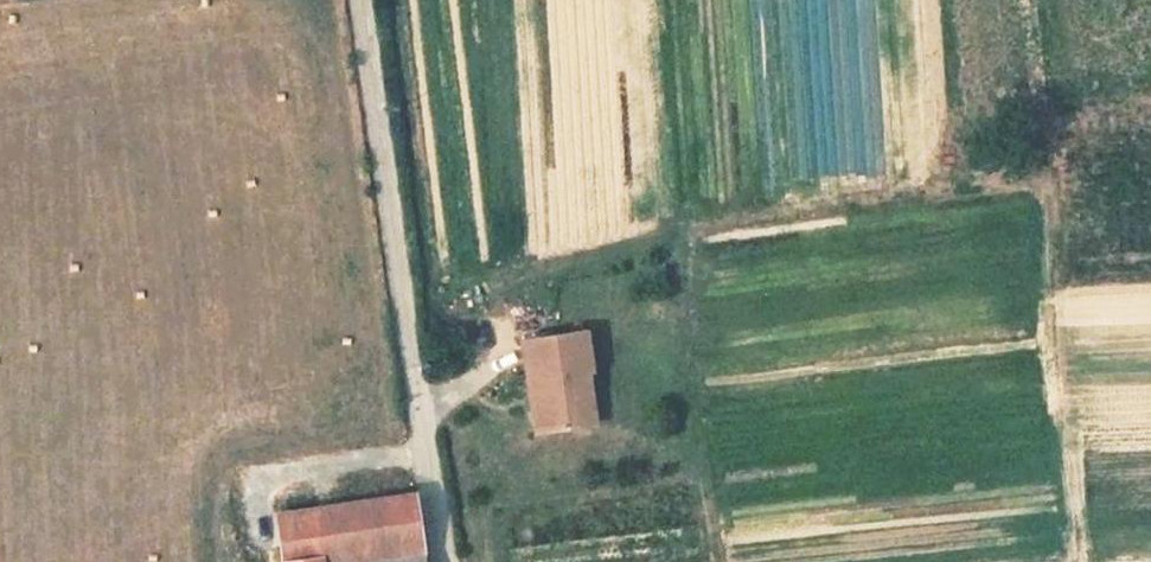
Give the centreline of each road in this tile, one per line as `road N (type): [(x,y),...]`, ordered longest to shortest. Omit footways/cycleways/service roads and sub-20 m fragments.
road 1 (residential): [(364,0),(446,561)]

